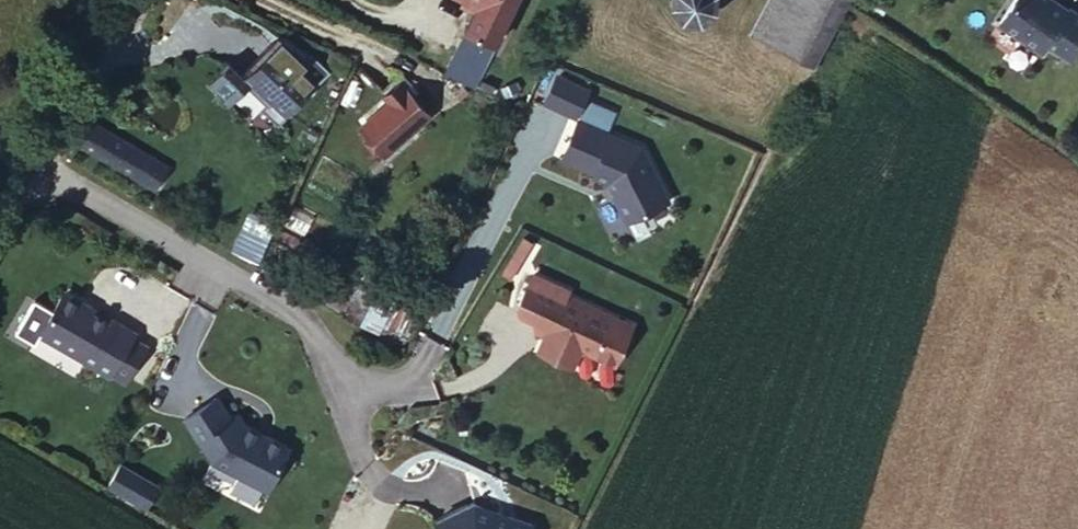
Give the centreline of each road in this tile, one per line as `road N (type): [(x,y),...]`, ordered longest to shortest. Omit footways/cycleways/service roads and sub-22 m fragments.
road 1 (residential): [(37,168),(308,326),(358,386),(400,394),(435,344)]
road 2 (unclassified): [(147,0),(37,168)]

